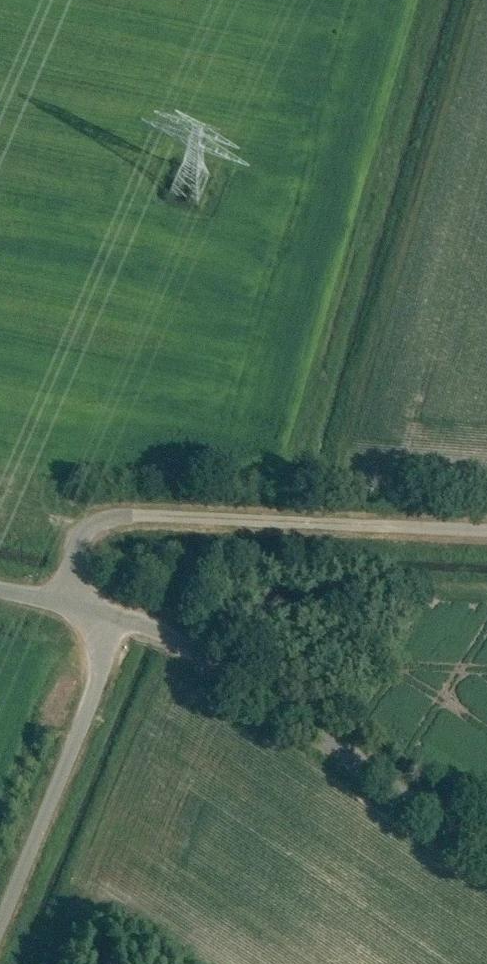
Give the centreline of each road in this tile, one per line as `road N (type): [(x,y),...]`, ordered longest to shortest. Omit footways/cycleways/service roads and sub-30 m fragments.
road 1 (unclassified): [(60,604),(81,547),(121,517),(486,531)]
road 2 (unclassified): [(486,850),(176,640),(116,618)]
road 3 (unclassified): [(116,618),(89,708),(0,923)]

